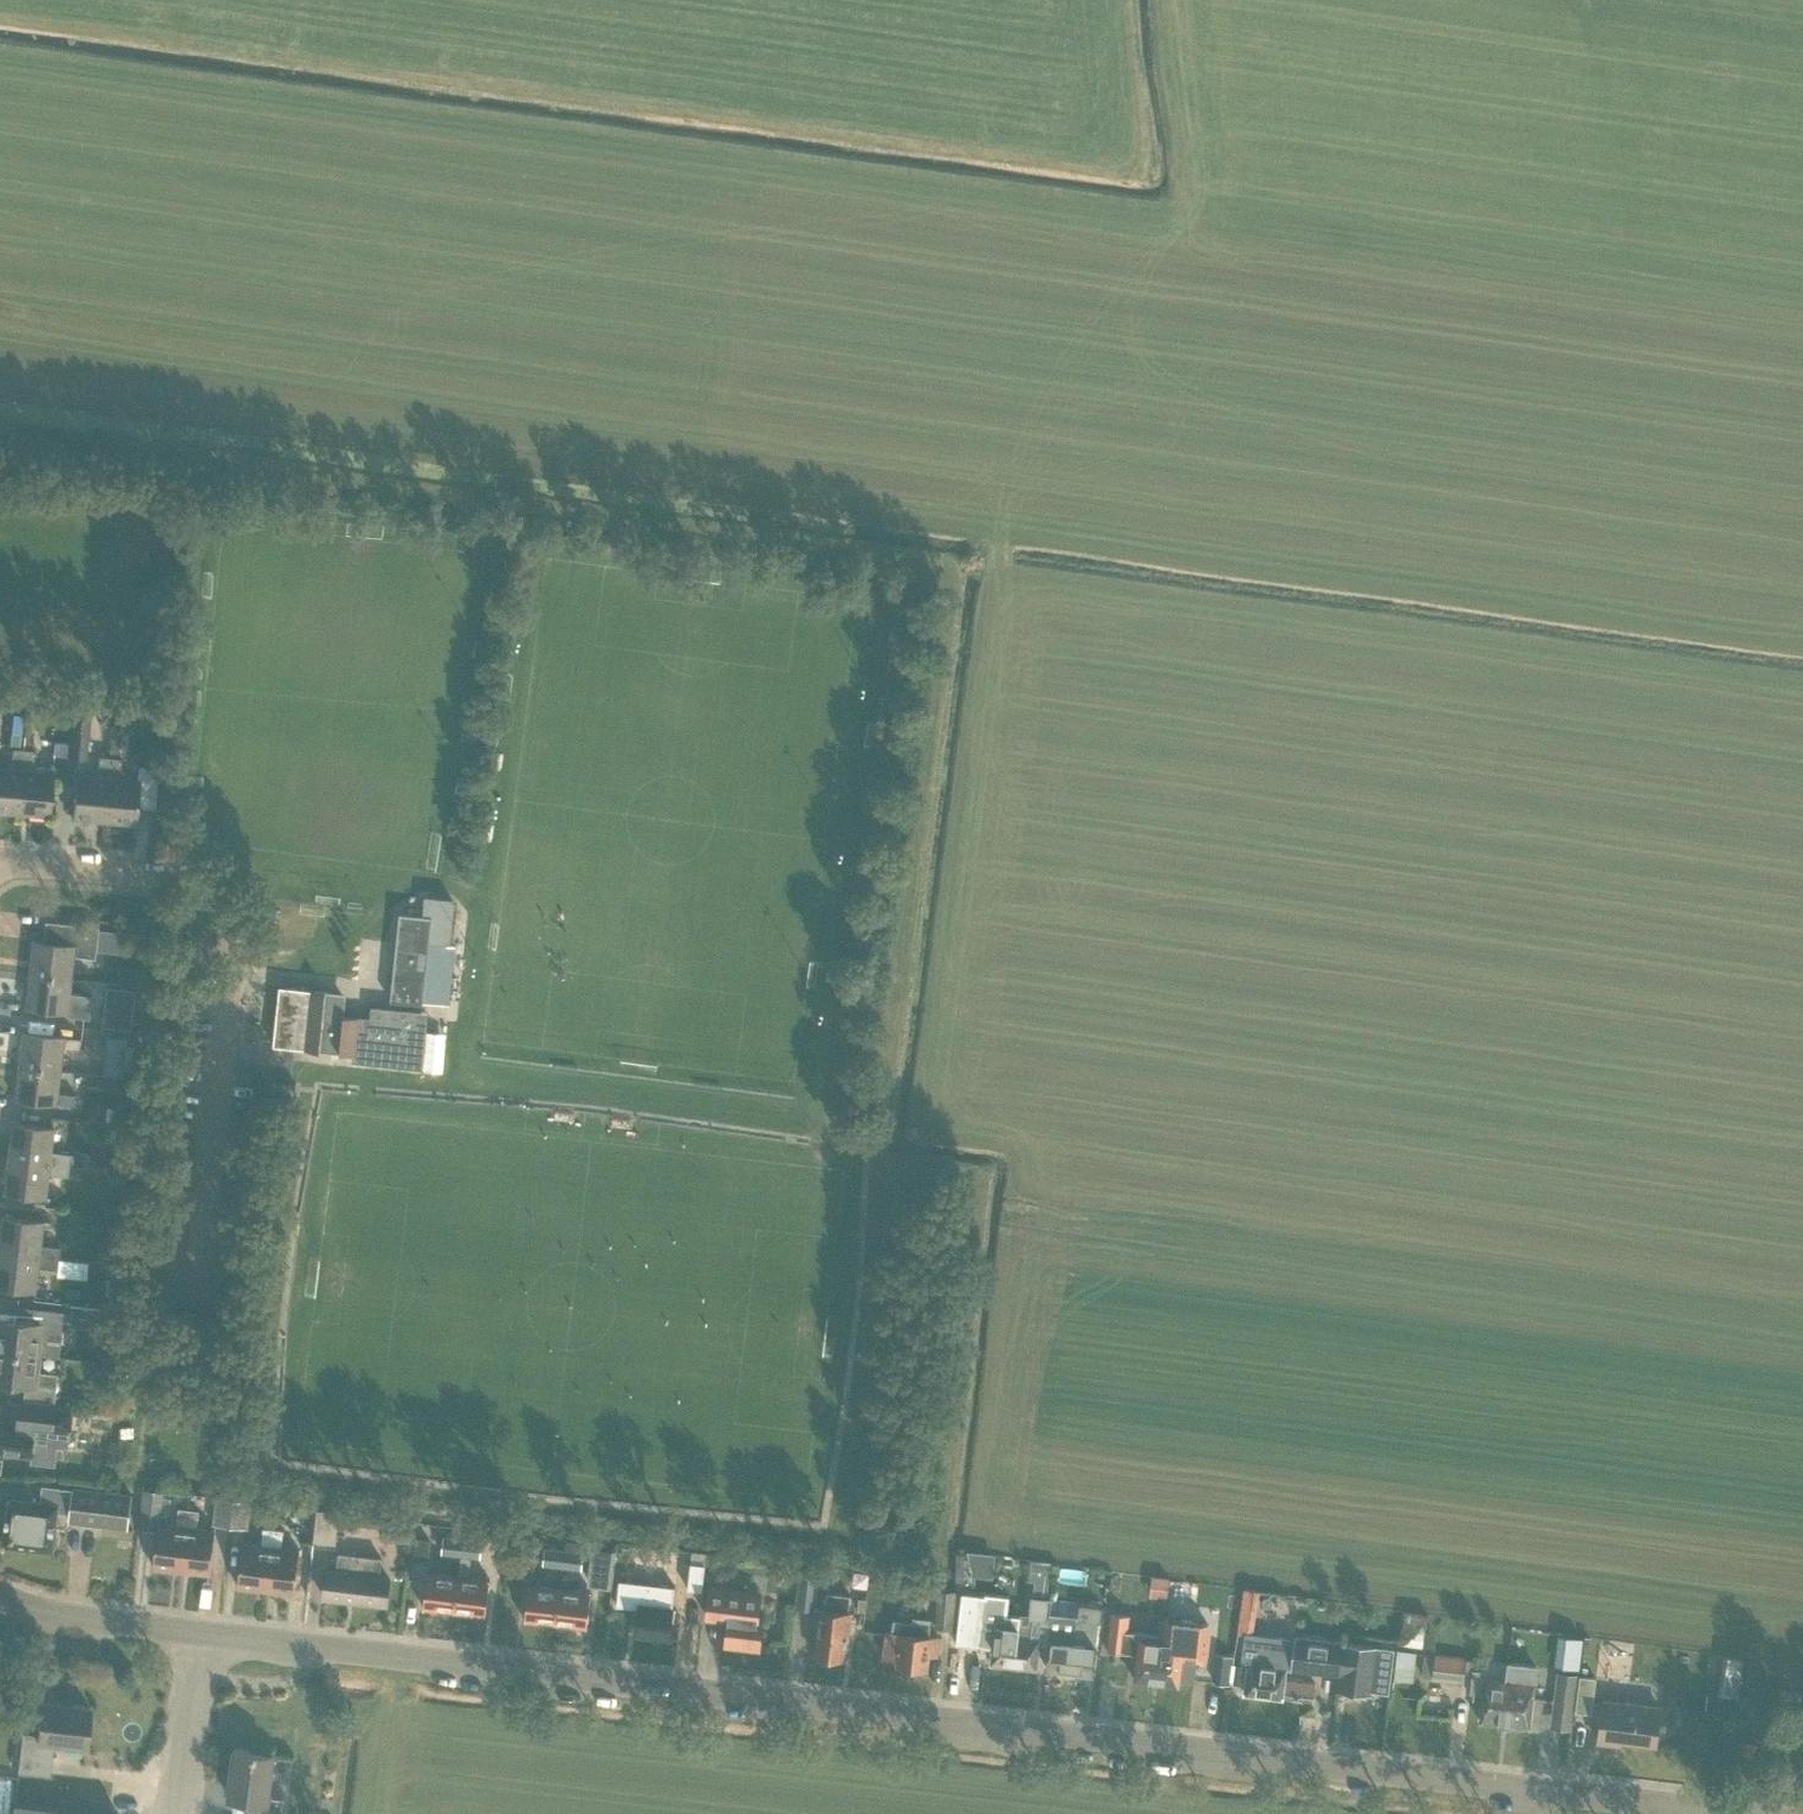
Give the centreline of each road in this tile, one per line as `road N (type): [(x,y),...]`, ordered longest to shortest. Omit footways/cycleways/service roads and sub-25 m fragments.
road 1 (tertiary): [(1737,1813),(92,1620),(0,1593)]
road 2 (unclassified): [(0,860),(184,878),(214,898),(231,945)]

